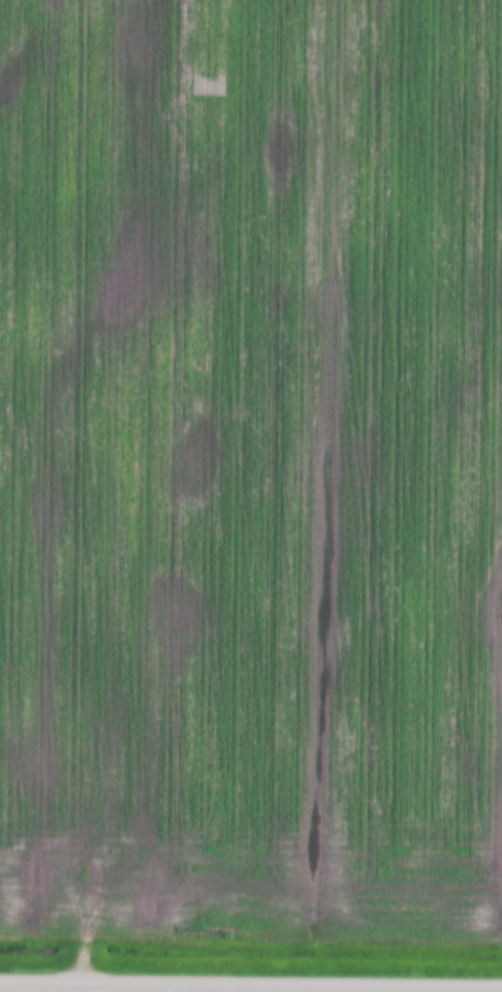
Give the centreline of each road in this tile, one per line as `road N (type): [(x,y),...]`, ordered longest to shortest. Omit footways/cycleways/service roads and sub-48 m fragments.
road 1 (tertiary): [(450,991),(0,987)]

